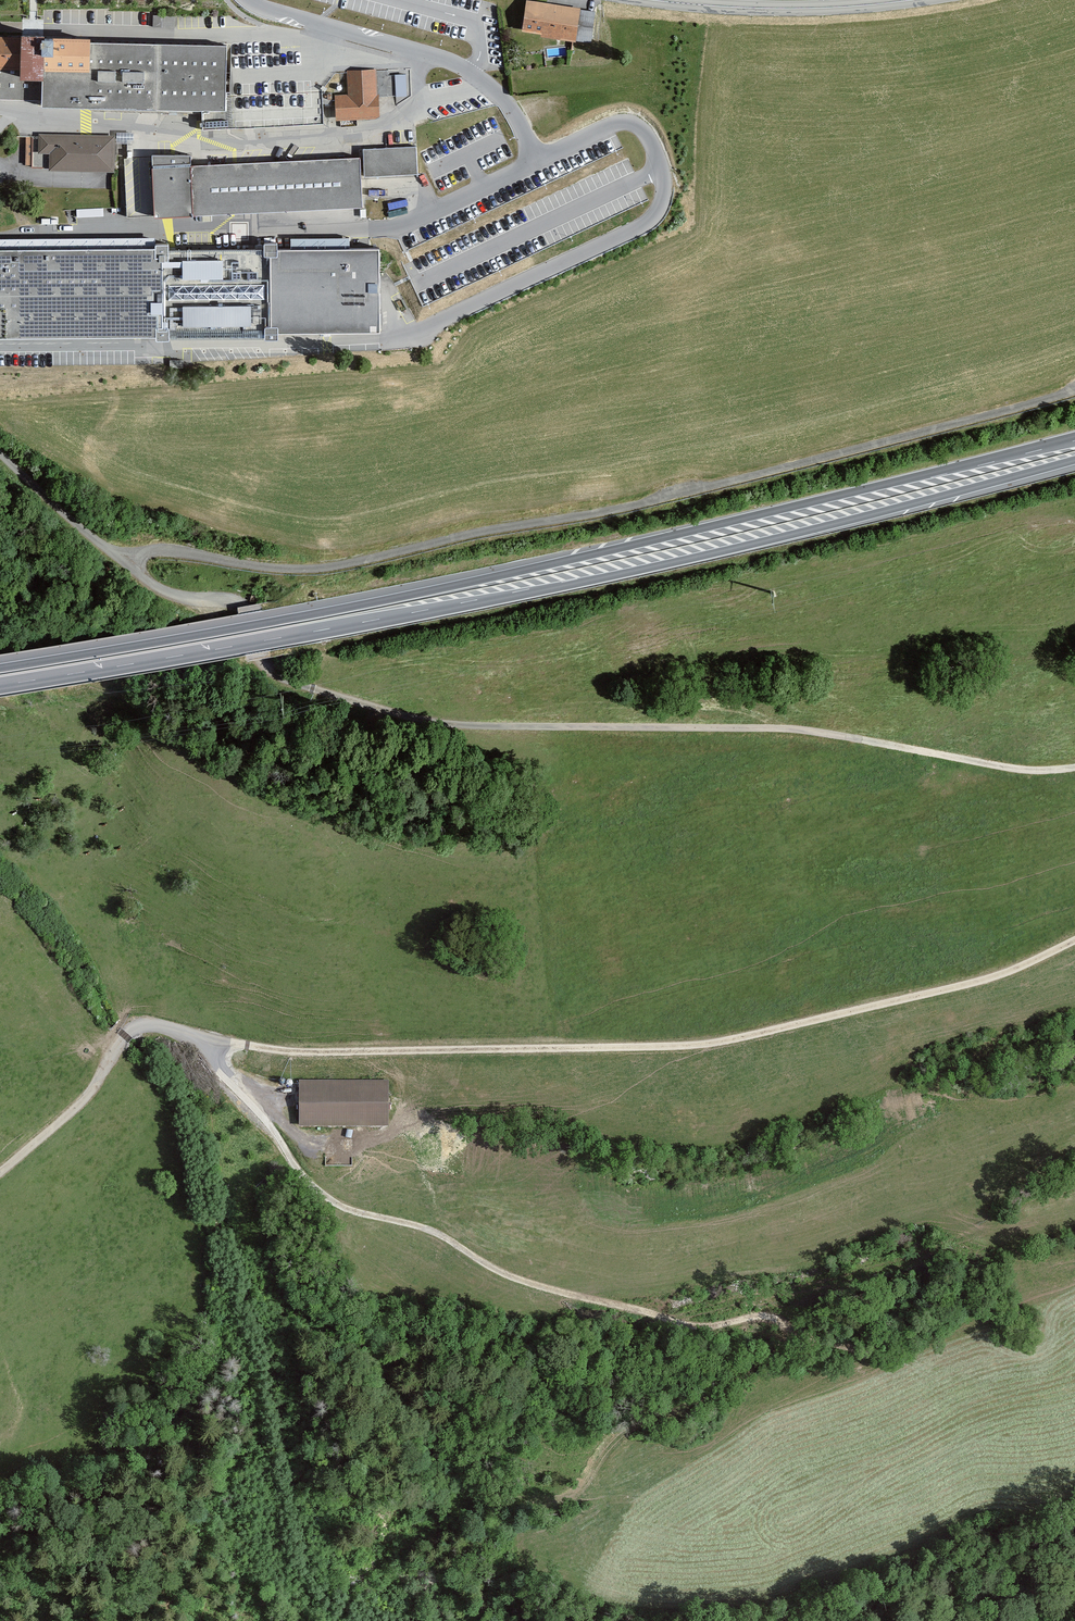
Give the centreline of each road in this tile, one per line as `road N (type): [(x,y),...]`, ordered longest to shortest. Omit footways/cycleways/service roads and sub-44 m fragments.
road 1 (track): [(0,1172),(81,1102),(134,1029),(284,1052),(703,1045),(996,977),(1074,940)]
road 2 (trunk): [(1074,439),(417,593),(0,668)]
road 3 (trunk): [(0,685),(605,578),(1074,460)]
road 4 (track): [(886,1358),(763,1316),(704,1328),(551,1291),(499,1273),(435,1233),(345,1209),(292,1165),(207,1045)]
road 5 (track): [(668,1319),(861,1275),(994,1227)]
road 6 (track): [(782,1327),(779,1348),(734,1381),(619,1437),(580,1494),(549,1503),(527,1499)]
road 7 (secondary): [(909,0),(782,8),(655,0)]

